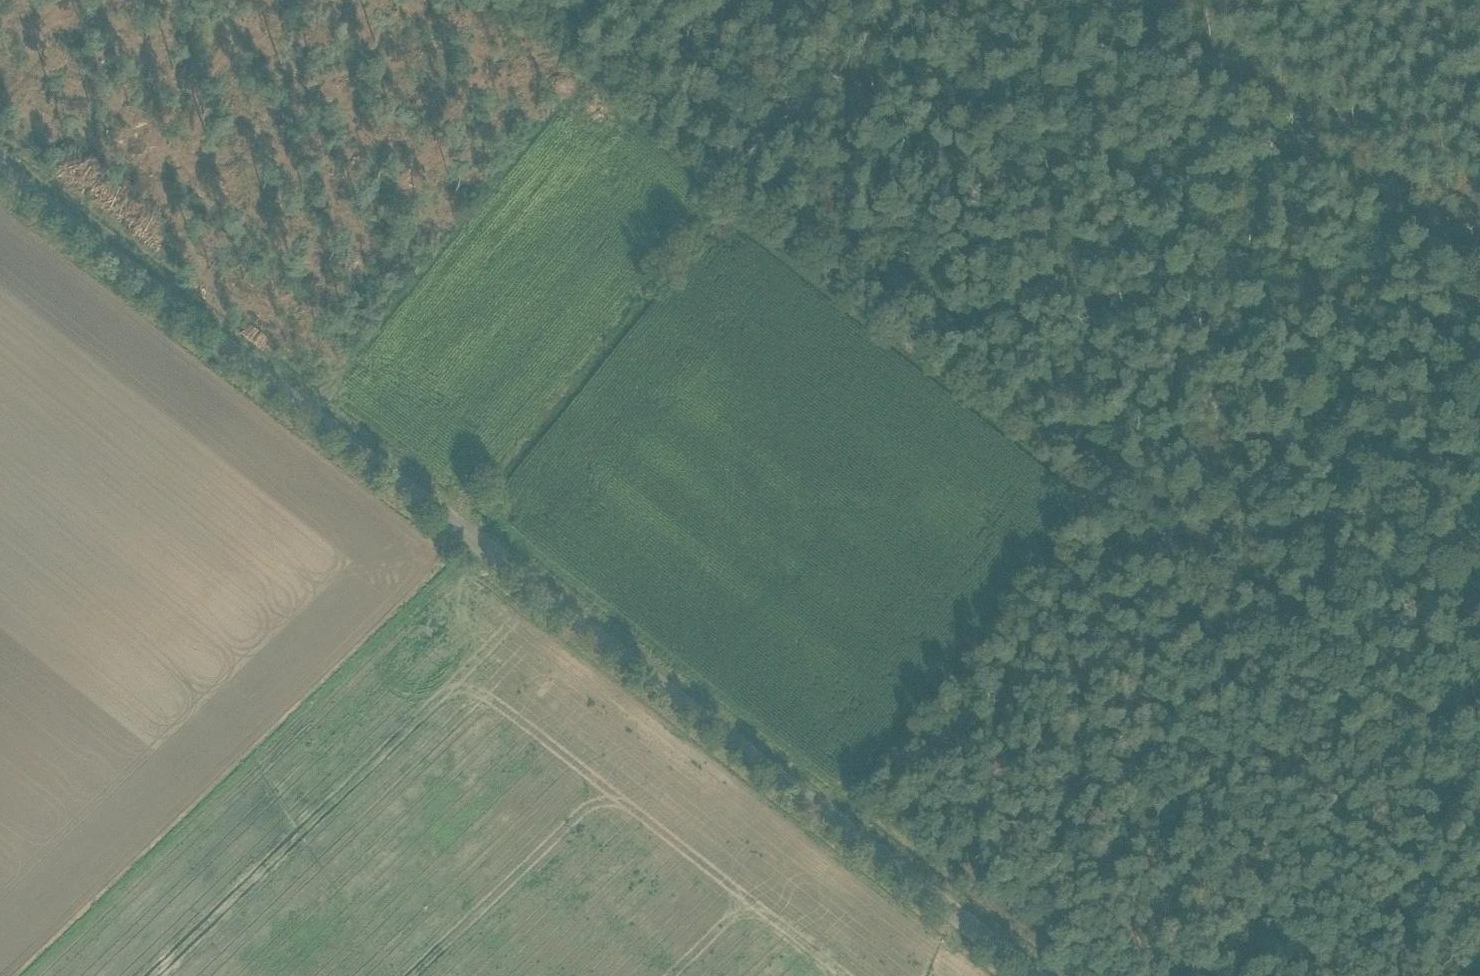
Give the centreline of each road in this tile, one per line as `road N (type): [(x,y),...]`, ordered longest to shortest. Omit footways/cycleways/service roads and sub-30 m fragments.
road 1 (unclassified): [(1034,975),(0,168)]
road 2 (track): [(1142,0),(1471,254),(1479,243)]

